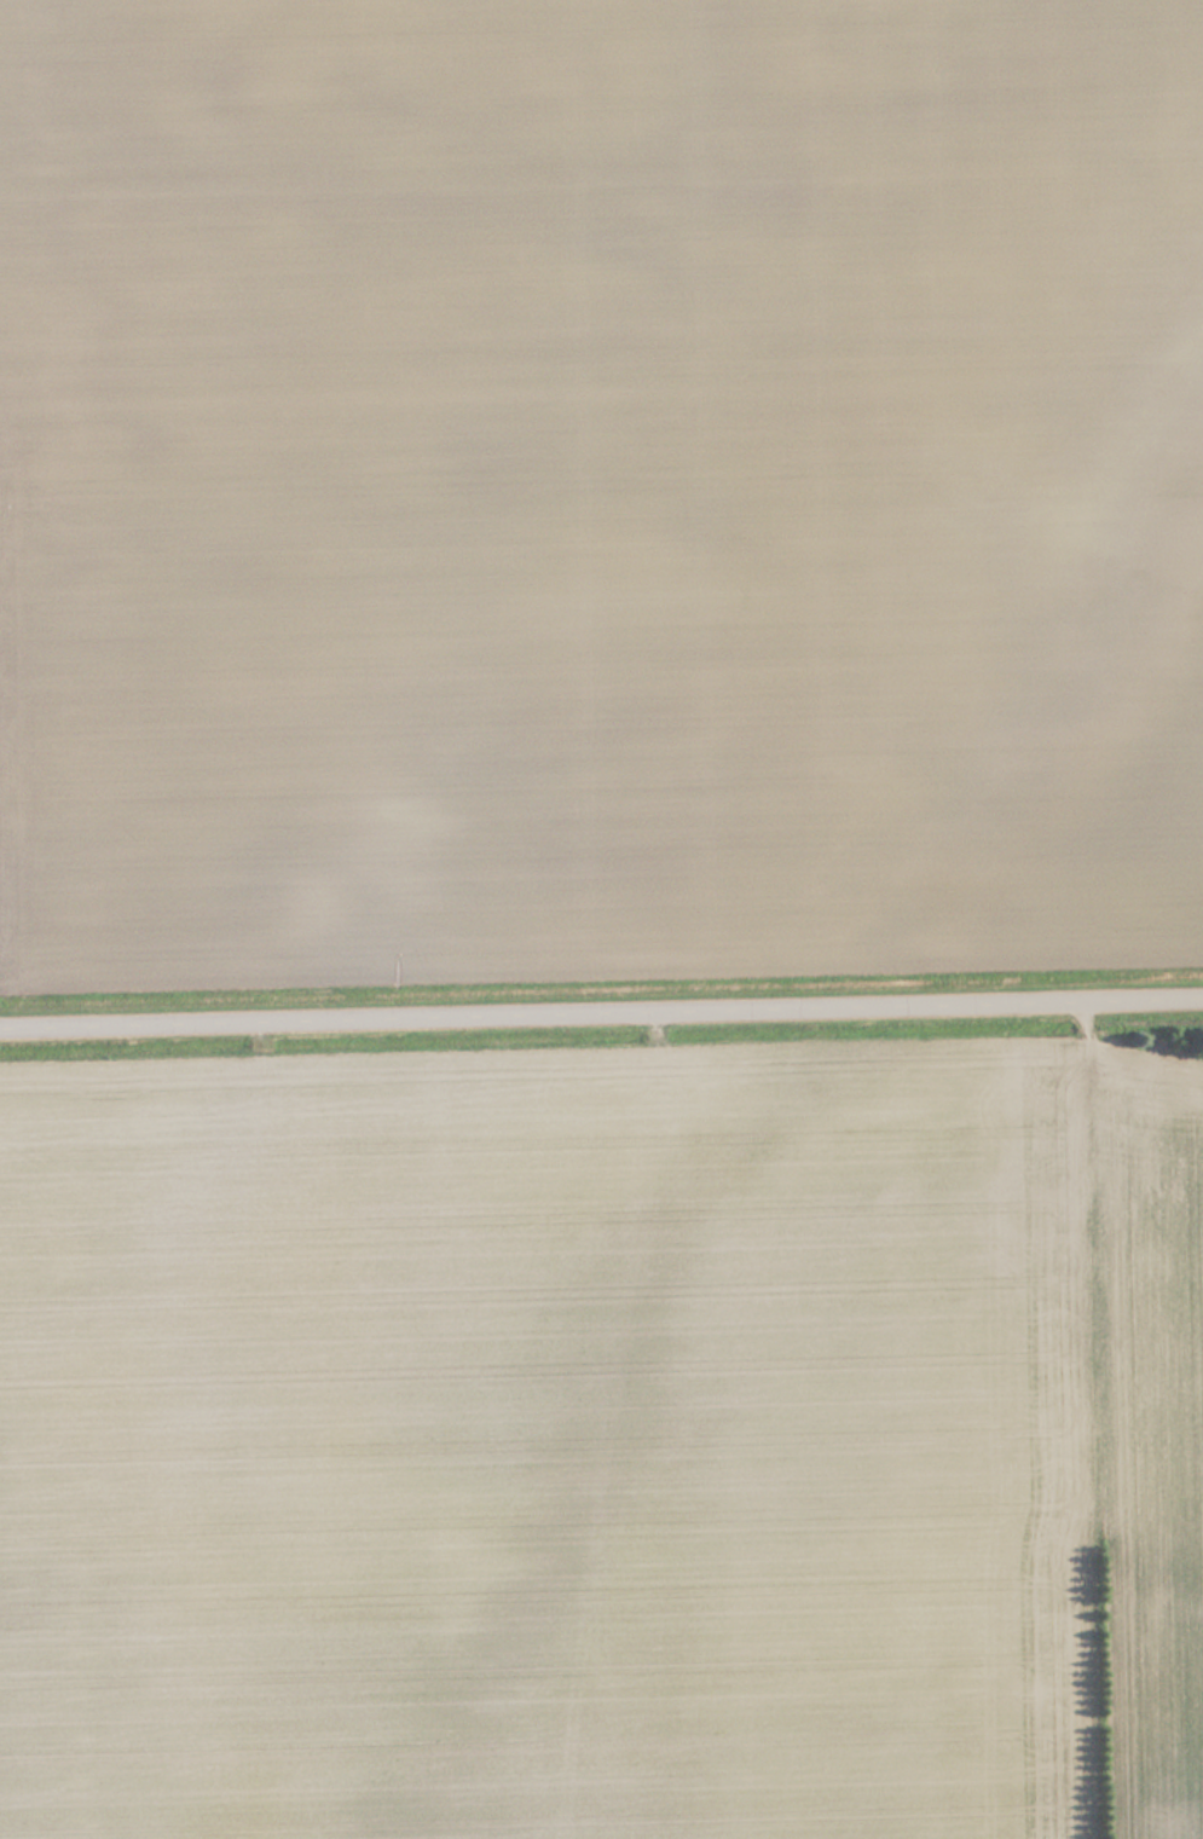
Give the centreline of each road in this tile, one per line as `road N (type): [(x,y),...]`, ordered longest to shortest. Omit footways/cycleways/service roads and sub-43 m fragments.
road 1 (residential): [(0,1020),(1202,991)]

